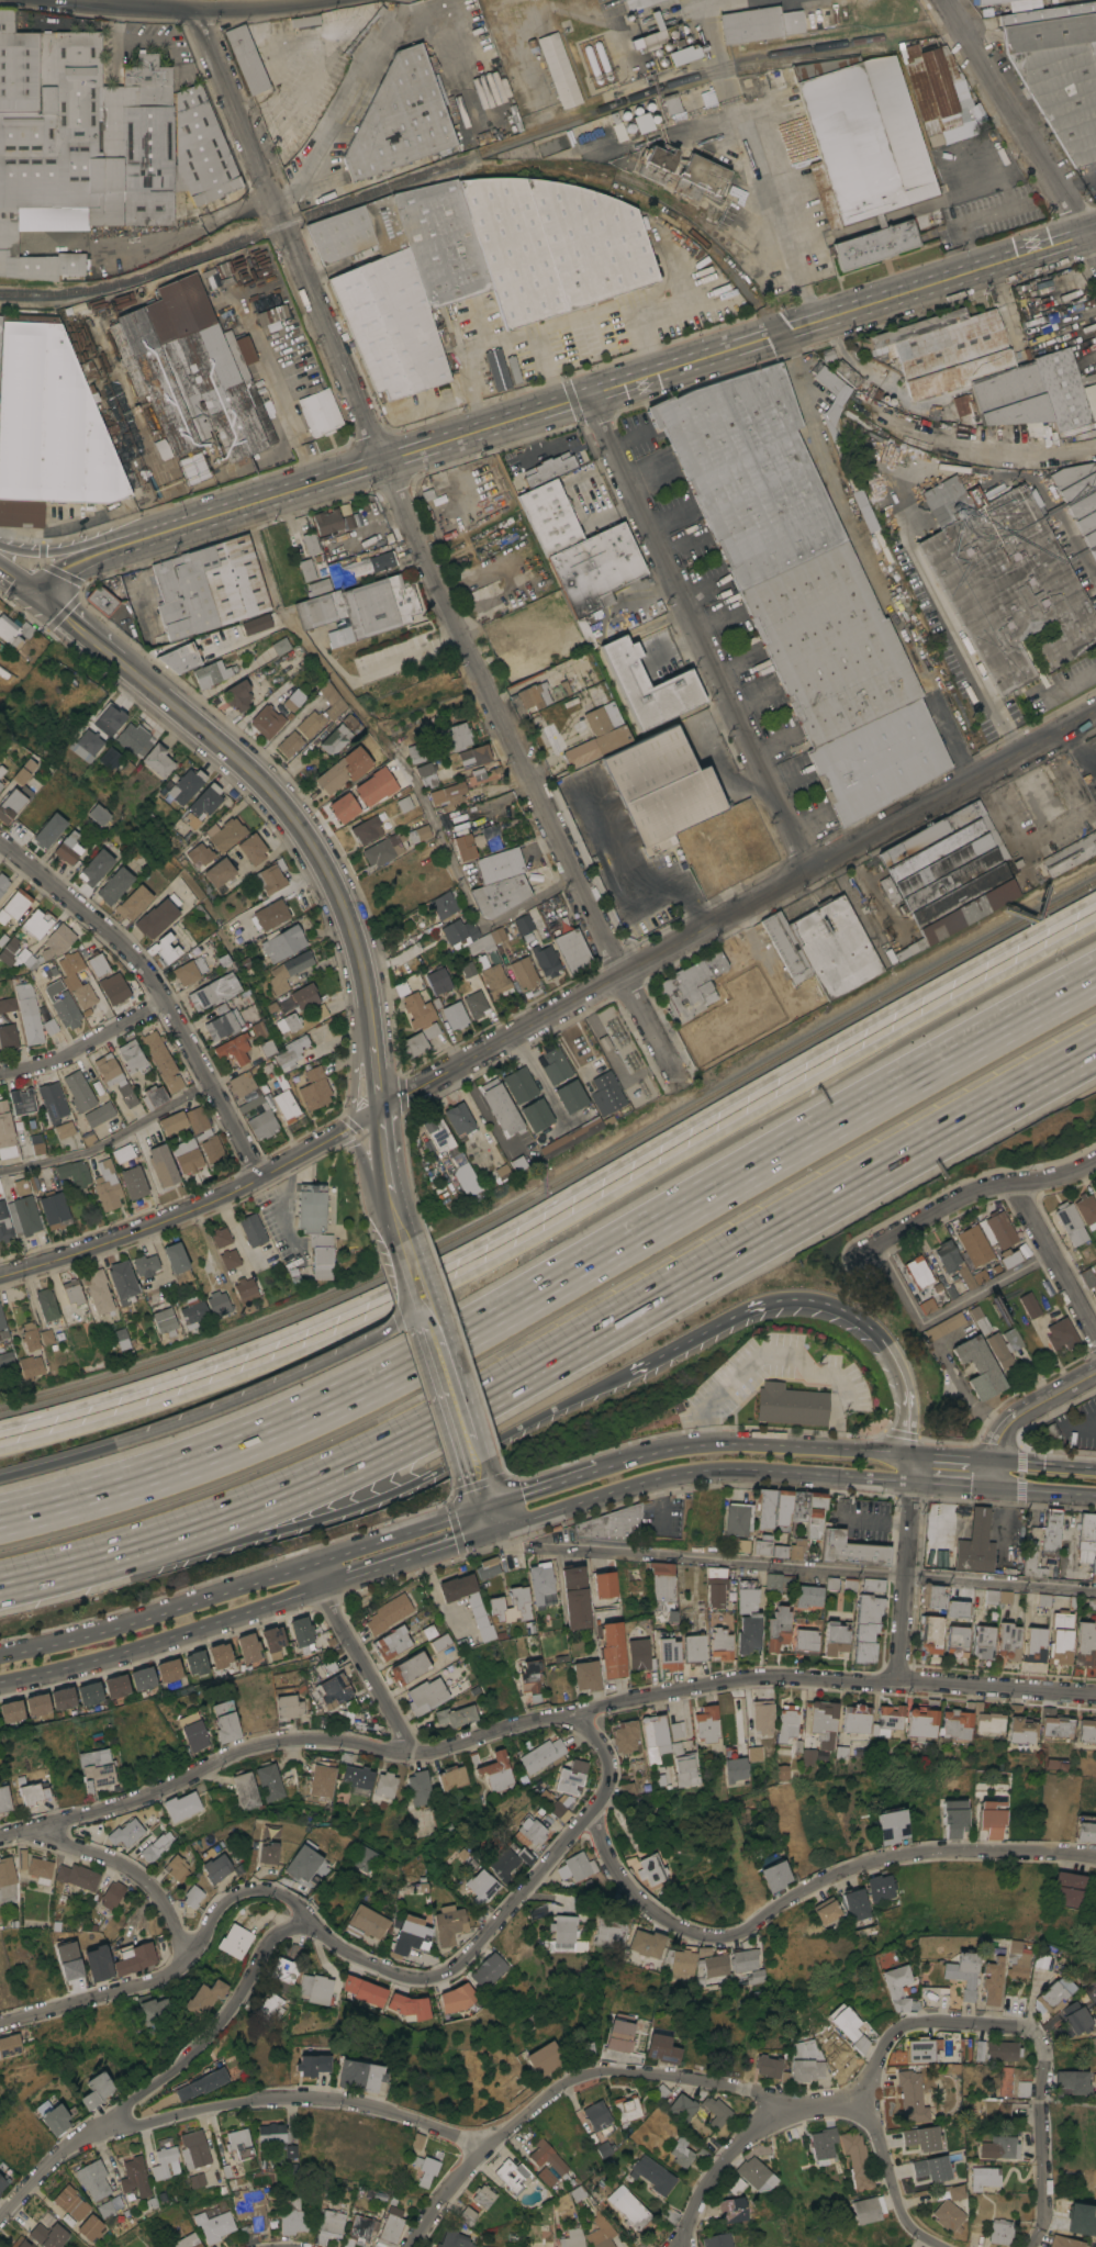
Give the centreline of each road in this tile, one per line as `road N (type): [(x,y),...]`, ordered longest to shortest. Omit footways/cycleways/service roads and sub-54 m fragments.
road 1 (motorway): [(1095,974),(398,1373),(175,1467),(0,1518)]
road 2 (motorway): [(0,1425),(221,1357),(383,1288),(569,1192),(875,1009),(1095,890)]
road 3 (motorway): [(1095,922),(451,1284),(245,1376),(0,1452)]
road 4 (residential): [(198,10),(382,462),(619,976),(673,1063)]
road 5 (residential): [(0,1836),(124,1806),(261,1742),(303,1737),(435,1752),(738,1678),(1095,1694)]
road 6 (secondary): [(170,532),(1095,230)]
road 7 (residential): [(0,2217),(47,2165),(90,2134),(267,2100),(348,2102),(484,2145),(566,2086),(627,2073),(706,2078),(794,2106),(866,2103)]
road 8 (residential): [(1095,711),(379,1108)]
road 9 (motorway): [(501,1386),(1095,1049)]
road 10 (motorway): [(40,1579),(344,1511),(440,1471),(642,1362)]
road 11 (residential): [(1032,2246),(1044,2224),(1044,2054),(1037,2031),(917,2023),(887,2042),(866,2103),(905,2218),(946,2246)]
road 12 (residential): [(1095,1856),(898,1854),(828,1876),(742,1933),(705,1938),(627,1886),(592,1812)]
road 13 (residential): [(810,868),(589,398)]
road 14 (secondary): [(488,1506),(67,1643),(0,1657)]
road 15 (motorway): [(40,1579),(226,1517),(501,1386)]
road 16 (residential): [(0,2025),(171,1976),(200,1945),(215,1912),(250,1890),(283,1896),(334,1945),(417,1979)]
road 17 (secondary): [(373,1046),(365,974),(317,853),(269,787),(118,660)]
road 18 (residential): [(257,1177),(167,1002),(134,959),(0,845)]
road 19 (secondary): [(499,1533),(697,1471),(908,1482)]
road 20 (motorway): [(642,1362),(752,1307),(782,1299),(835,1307),(880,1340),(898,1370),(907,1453)]
road 21 (residential): [(417,1979),(462,1963),(603,1797),(609,1771),(603,1748),(575,1713)]
road 22 (residential): [(328,1137),(130,1233),(0,1275)]
road 23 (secondary): [(0,1685),(323,1588)]
road 24 (motorway): [(420,1311),(276,1384),(112,1444)]
road 25 (residential): [(90,2134),(201,2049),(267,1948),(312,1924)]
road 26 (secondary): [(907,1453),(749,1442),(600,1468)]
road 27 (residential): [(1095,252),(947,0)]
road 28 (residential): [(860,1257),(963,1194),(1062,1175),(1095,1159)]
road 29 (residential): [(96,0),(198,10),(309,0)]
road 30 (residential): [(191,1955),(142,1878),(30,1829)]
road 31 (residential): [(403,1754),(402,1729),(316,1563)]
road 32 (residential): [(896,1680),(908,1482)]
road 33 (residential): [(675,2246),(729,2155),(753,2128),(794,2106)]
road 34 (residential): [(0,1078),(51,1067),(167,1002)]
road 35 (secondary): [(323,1588),(499,1533)]
road 36 (secondary): [(481,1485),(420,1311)]
road 37 (residential): [(1095,1337),(1009,1182)]
road 38 (secondary): [(170,532),(47,555),(0,546)]
road 39 (secondary): [(31,588),(170,532)]
road 40 (residential): [(995,1460),(1003,1426),(1095,1371)]
road 41 (residential): [(409,2246),(484,2145)]
road 42 (secondary): [(368,1005),(349,1125)]

